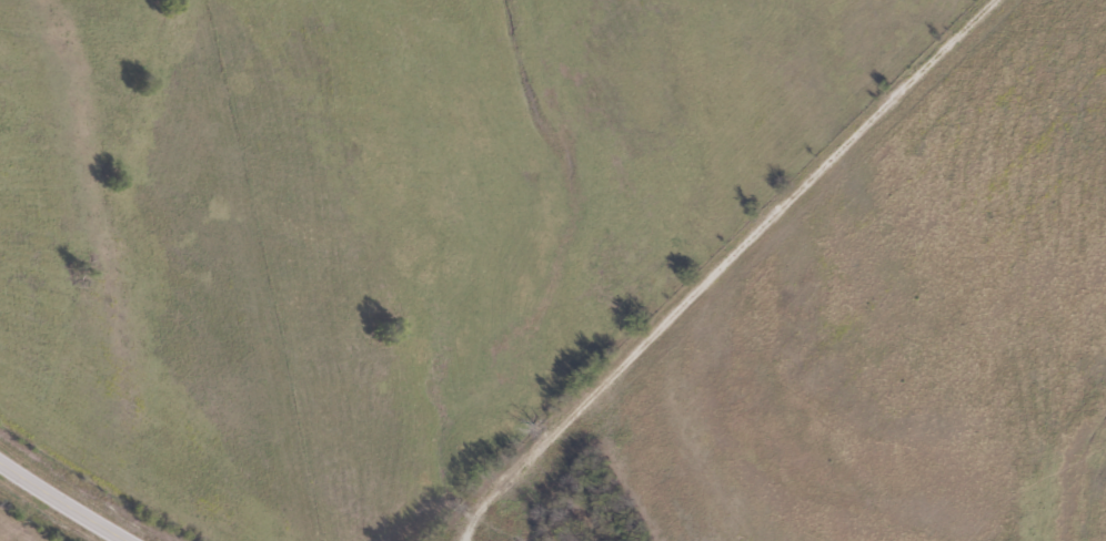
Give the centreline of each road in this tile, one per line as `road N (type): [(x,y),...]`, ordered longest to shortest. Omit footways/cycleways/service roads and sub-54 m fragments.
road 1 (secondary): [(0,464),(125,540)]

